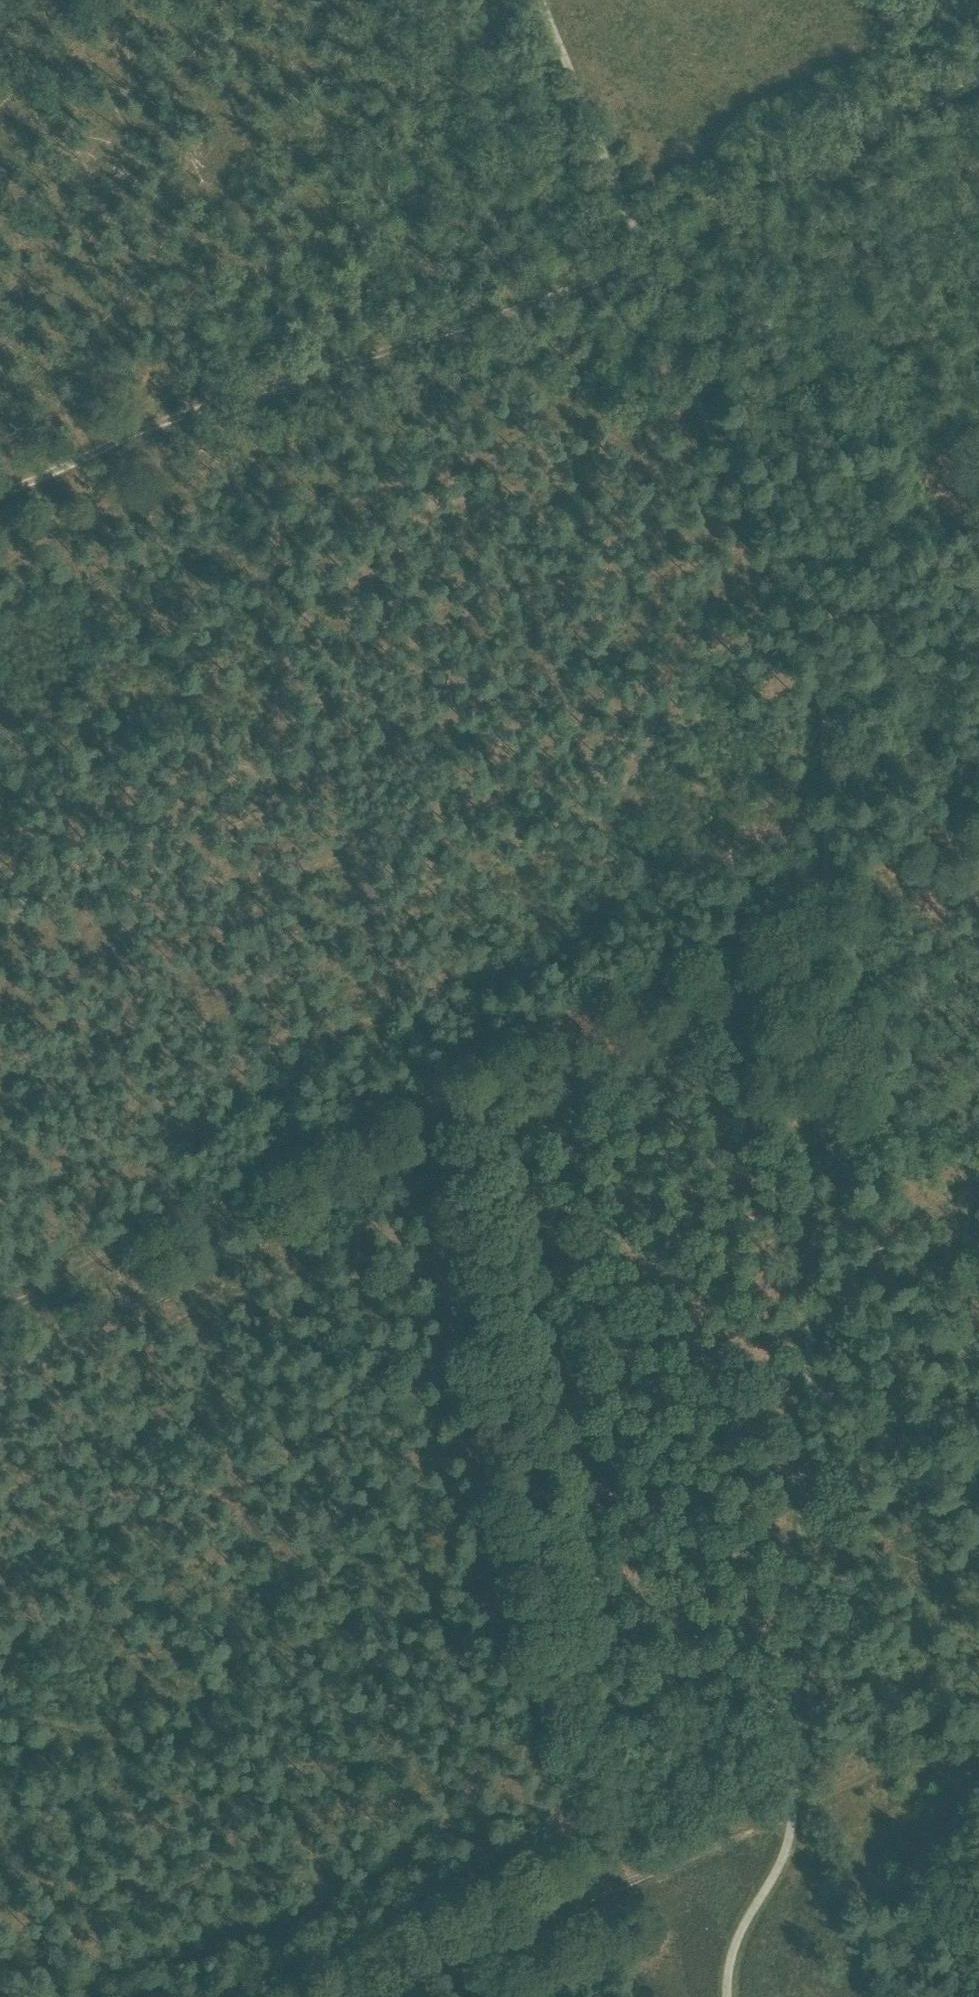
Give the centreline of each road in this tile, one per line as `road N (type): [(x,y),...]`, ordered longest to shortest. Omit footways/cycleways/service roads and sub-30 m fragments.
road 1 (track): [(978,834),(0,1341)]
road 2 (track): [(0,511),(626,250),(978,84)]
road 3 (track): [(391,1996),(793,1814)]

